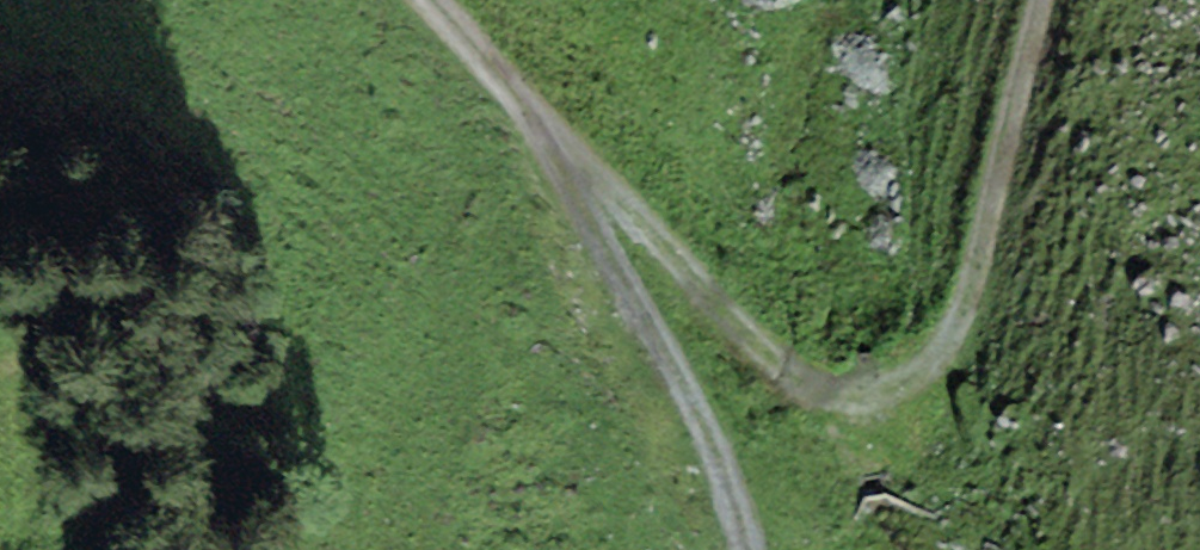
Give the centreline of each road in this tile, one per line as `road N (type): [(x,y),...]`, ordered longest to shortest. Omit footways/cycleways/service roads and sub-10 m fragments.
road 1 (track): [(422,0),(814,389),(859,398),(913,377),(956,336),(977,282),(1042,0)]
road 2 (track): [(523,95),(723,459),(750,549)]

